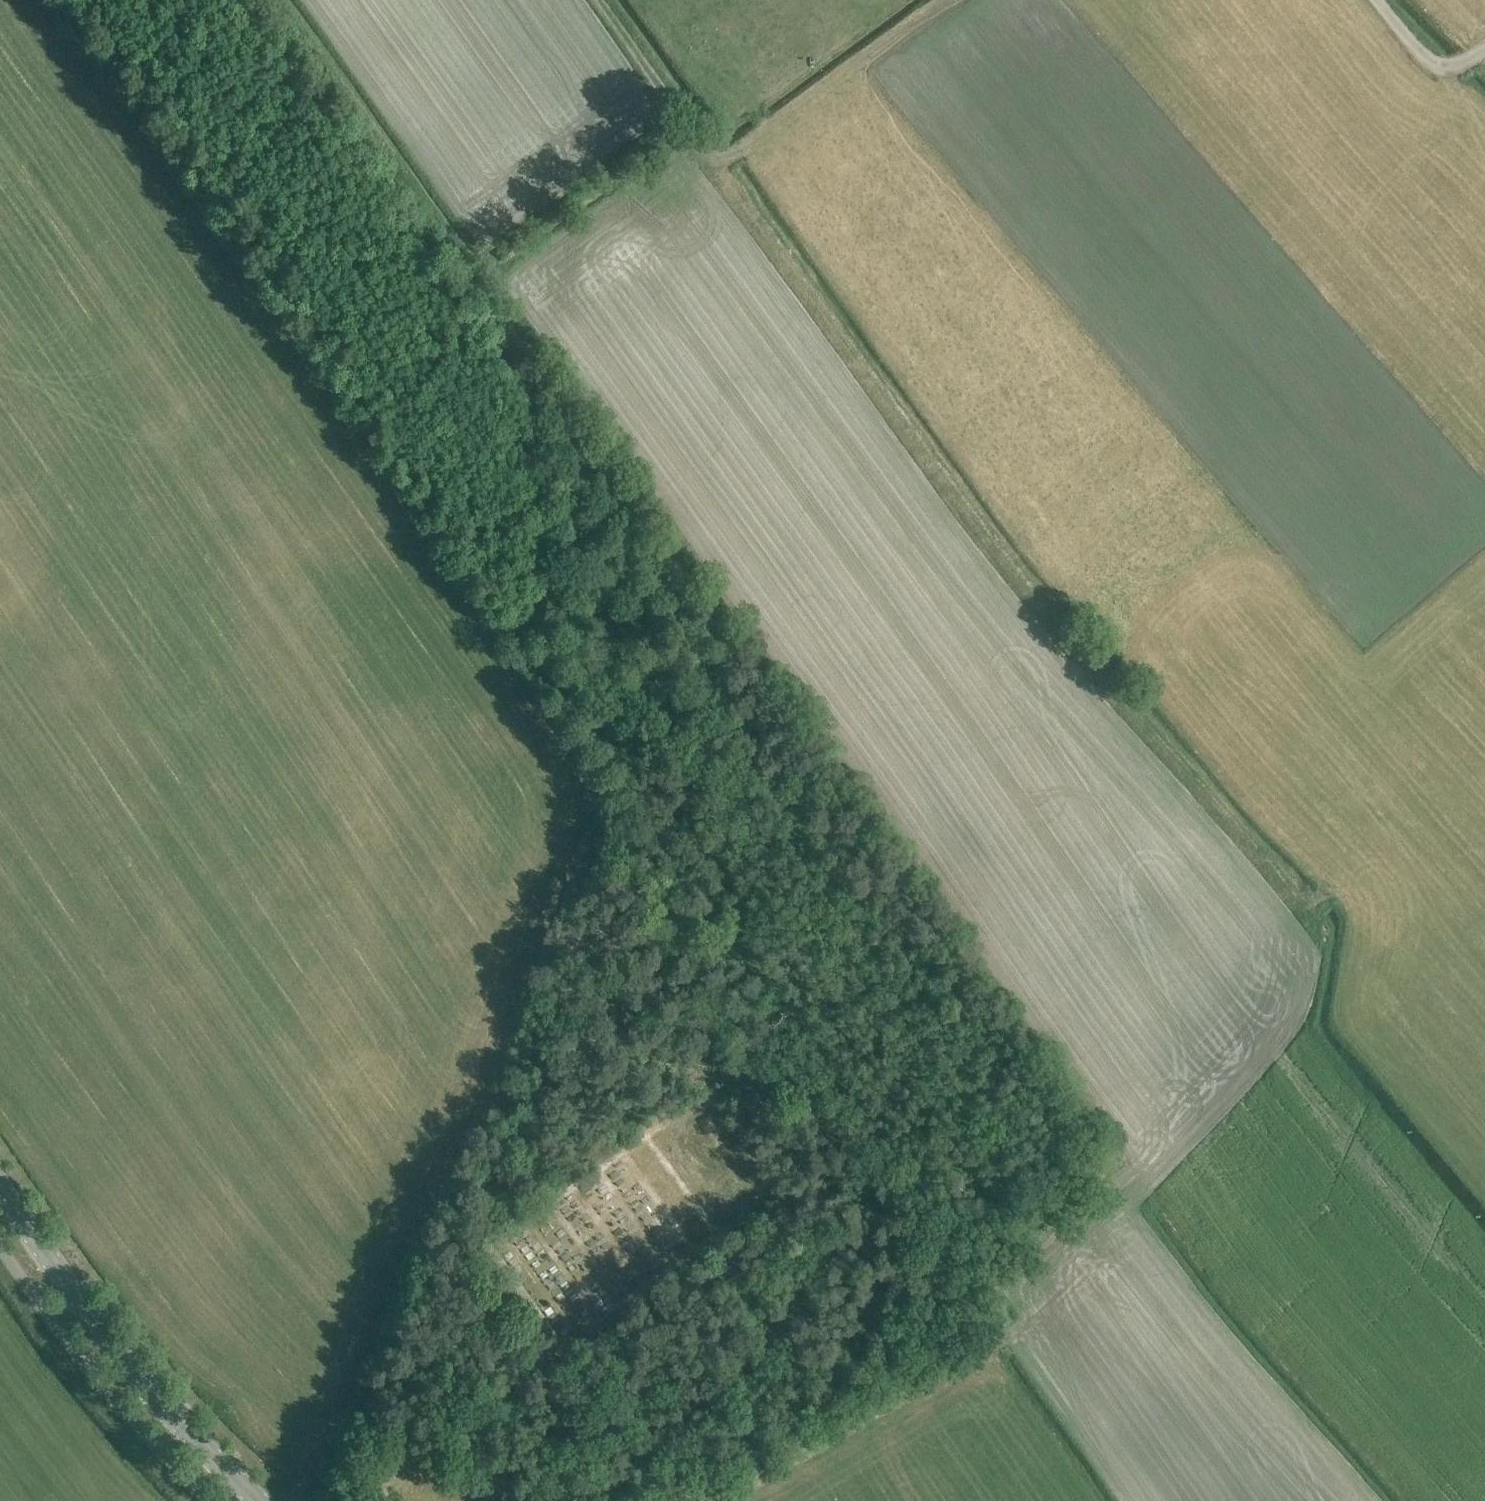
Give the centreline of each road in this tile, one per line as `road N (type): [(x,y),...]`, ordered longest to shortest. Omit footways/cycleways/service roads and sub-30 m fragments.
road 1 (track): [(598,0),(962,511),(1315,930)]
road 2 (tertiary): [(260,1500),(119,1352),(0,1188)]
road 3 (track): [(717,168),(943,0)]
road 4 (track): [(1378,0),(1435,65),(1455,71),(1484,54)]

